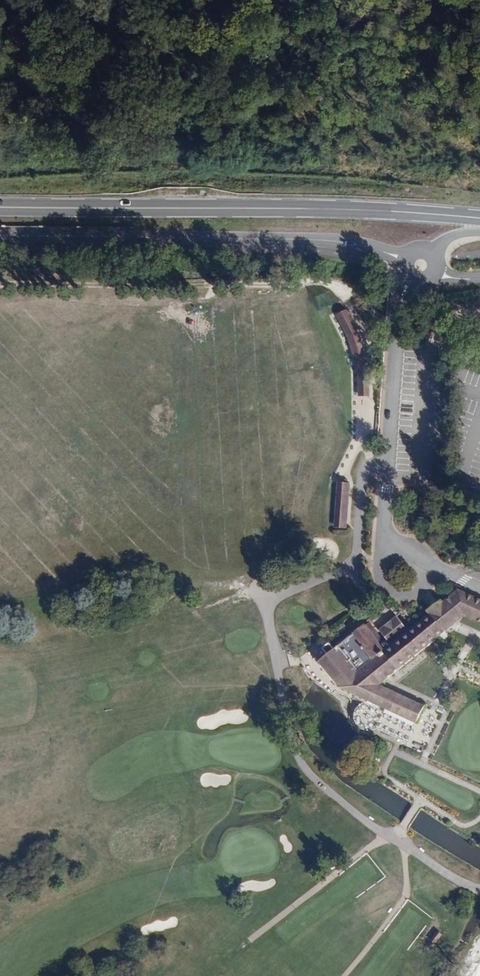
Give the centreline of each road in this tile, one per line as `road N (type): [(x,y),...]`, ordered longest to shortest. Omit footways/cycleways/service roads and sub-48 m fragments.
road 1 (primary): [(0,206),(380,210),(479,220)]
road 2 (residential): [(0,235),(327,238),(421,263)]
road 3 (track): [(0,285),(133,291),(313,284),(337,288),(402,339)]
road 4 (residential): [(479,594),(448,579),(407,578),(389,528),(402,339),(421,263)]

